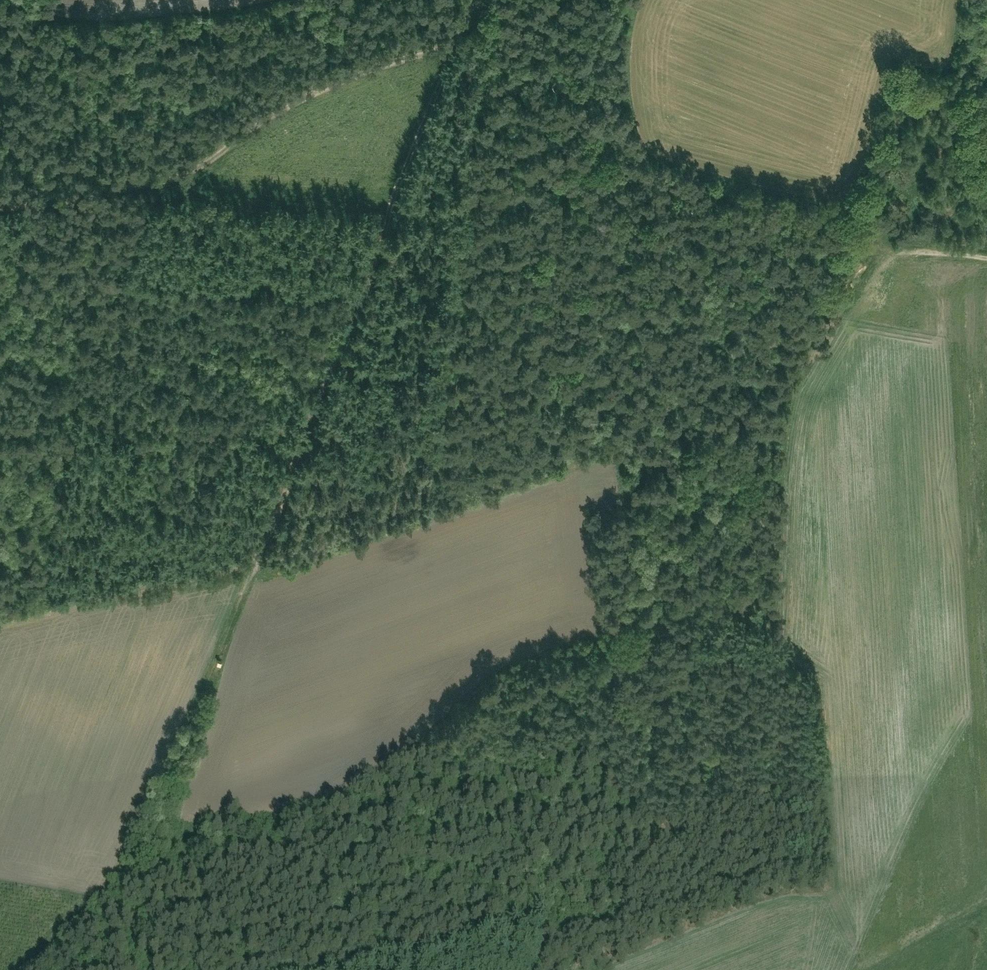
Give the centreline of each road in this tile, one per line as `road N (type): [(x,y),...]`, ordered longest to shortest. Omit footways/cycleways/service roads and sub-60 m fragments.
road 1 (track): [(82,969),(346,341),(472,0)]
road 2 (track): [(0,276),(54,218),(174,180),(324,95),(452,48)]

